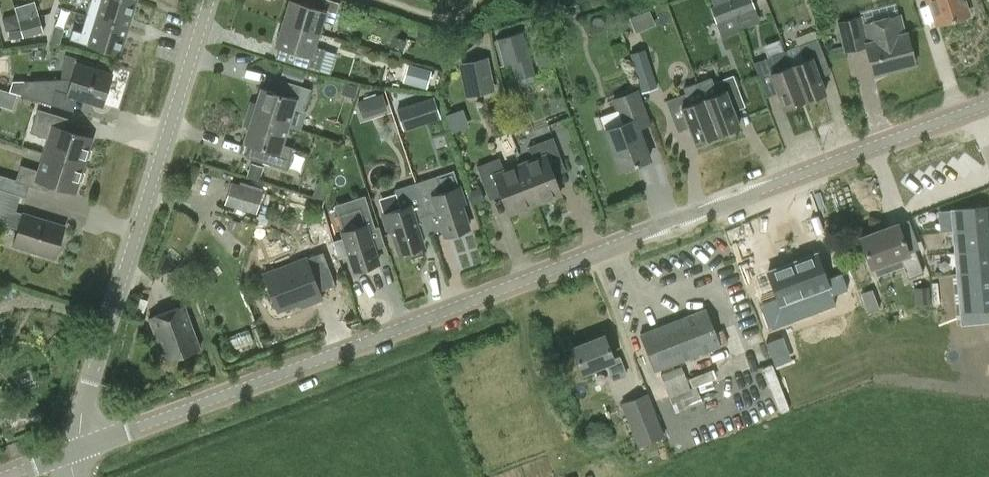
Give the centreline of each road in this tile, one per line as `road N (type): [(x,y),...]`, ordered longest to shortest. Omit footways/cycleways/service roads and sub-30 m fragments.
road 1 (tertiary): [(70,455),(988,105)]
road 2 (tertiary): [(70,455),(210,0)]

